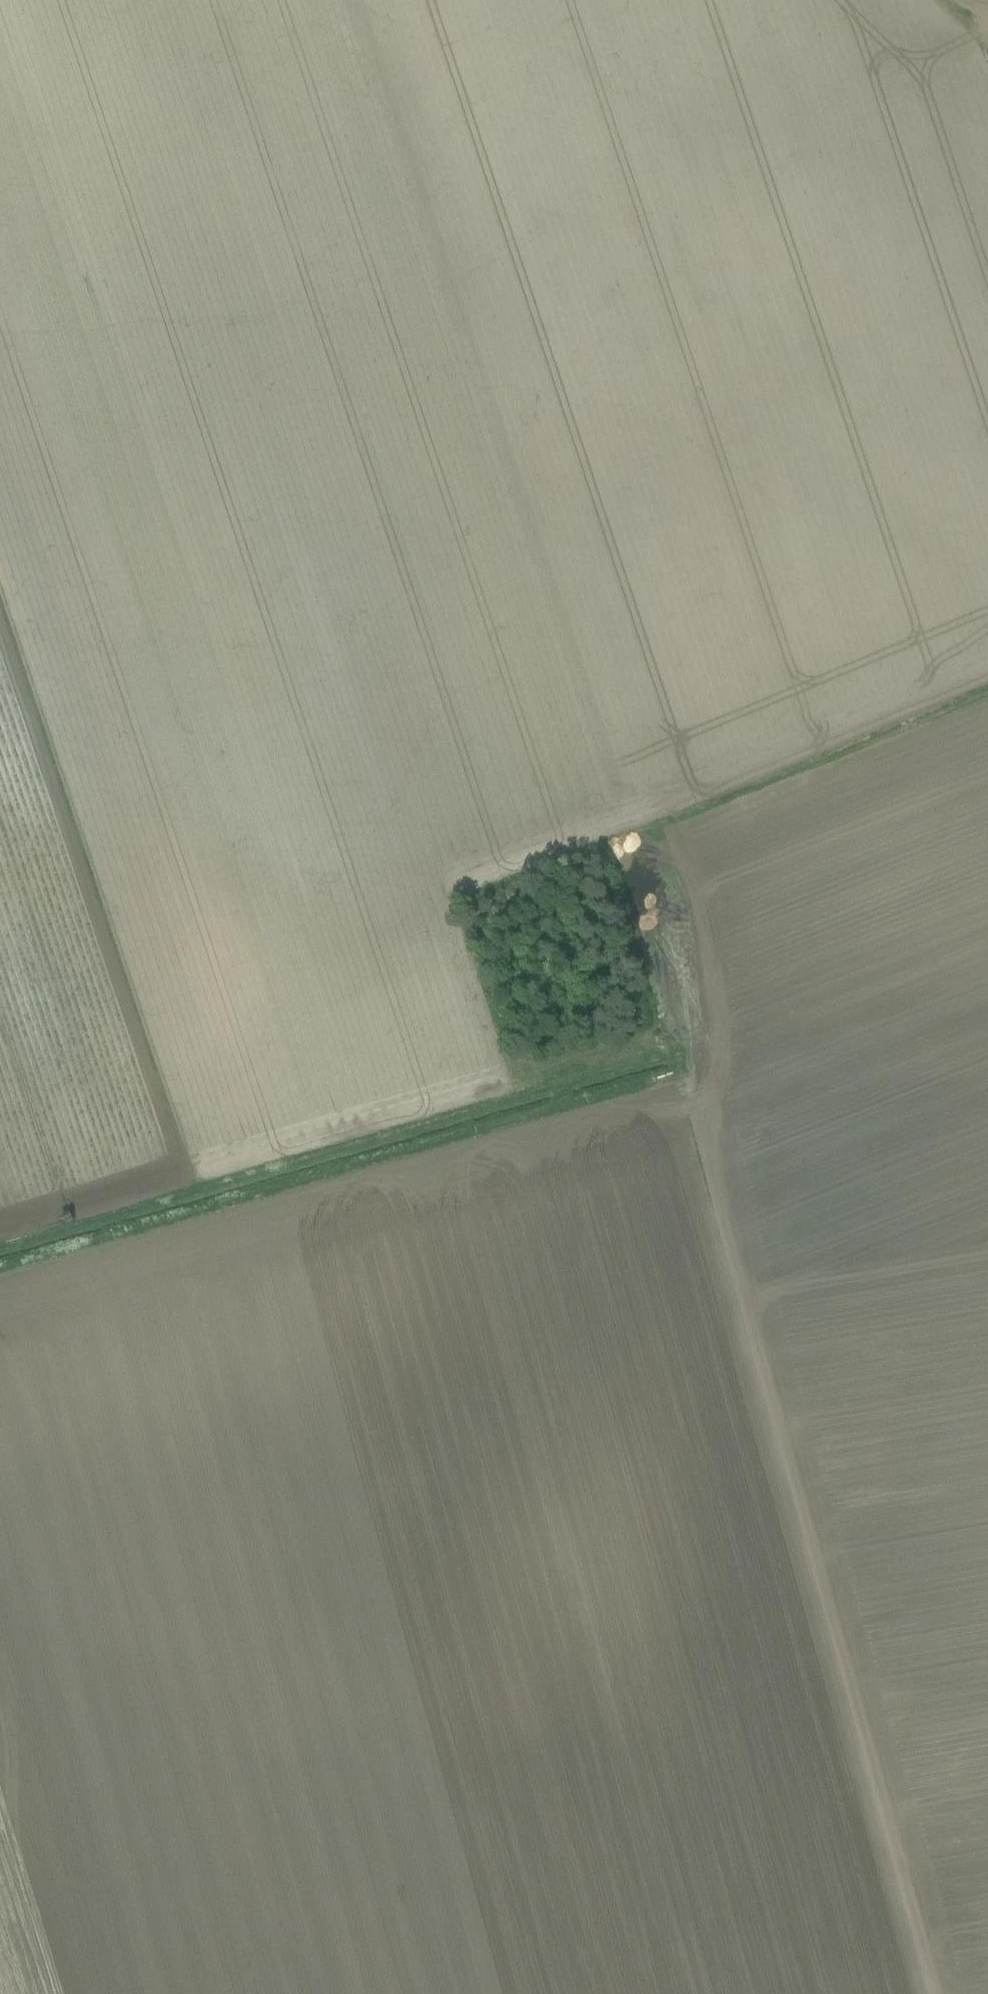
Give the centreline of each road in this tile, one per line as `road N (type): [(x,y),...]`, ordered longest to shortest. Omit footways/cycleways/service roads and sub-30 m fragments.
road 1 (track): [(619,848),(932,1993)]

